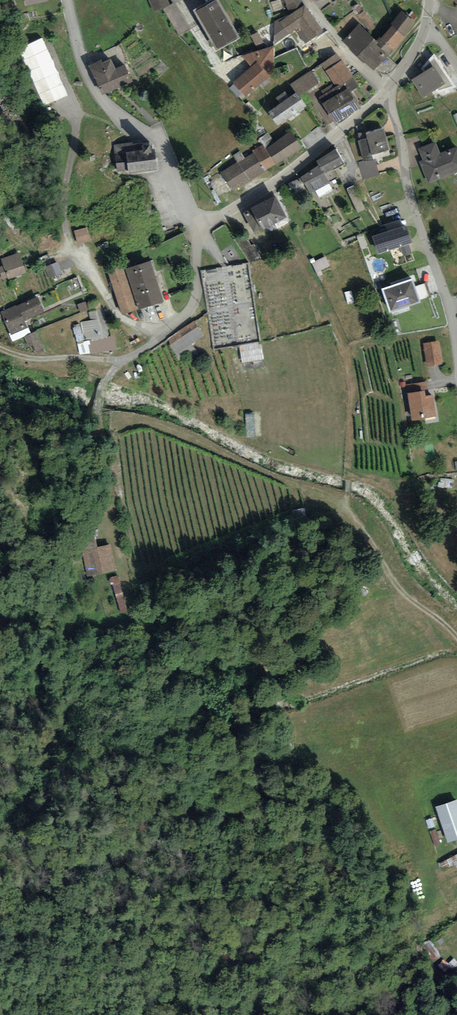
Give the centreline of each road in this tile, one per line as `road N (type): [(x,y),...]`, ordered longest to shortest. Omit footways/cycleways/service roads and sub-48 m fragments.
road 1 (residential): [(387,86),(409,196),(447,296),(456,352)]
road 2 (residential): [(200,227),(158,140),(114,111),(90,82),(67,0)]
road 3 (residential): [(387,86),(292,168),(200,227)]
road 4 (track): [(456,1014),(414,944),(439,855)]
road 5 (residential): [(200,227),(190,309),(121,361)]
road 6 (track): [(456,641),(397,586),(369,544)]

